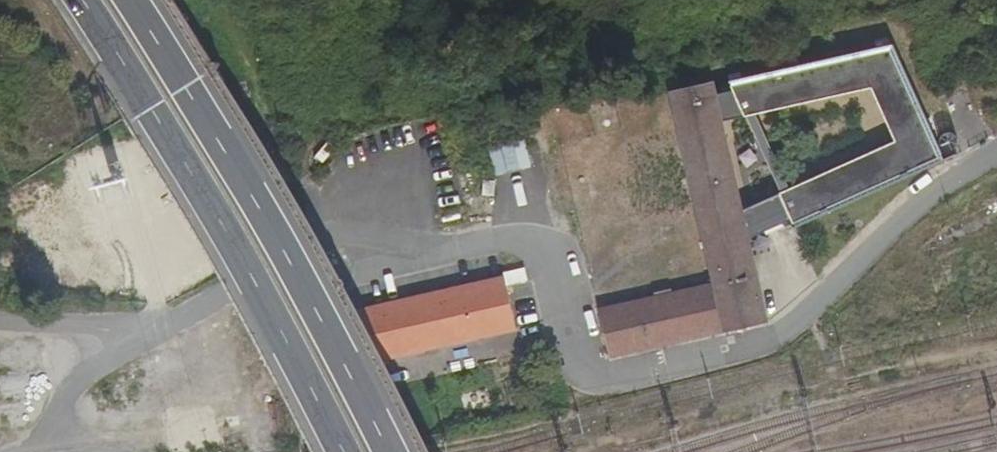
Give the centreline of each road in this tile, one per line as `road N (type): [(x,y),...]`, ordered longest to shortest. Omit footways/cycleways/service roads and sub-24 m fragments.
road 1 (unclassified): [(996,153),(927,200),(773,338),(610,380),(585,369),(556,263),(535,243),(326,236)]
road 2 (trunk): [(394,451),(356,372),(126,0)]
road 3 (trunk): [(86,0),(348,451)]
road 4 (unclassified): [(0,323),(157,330),(326,236)]

